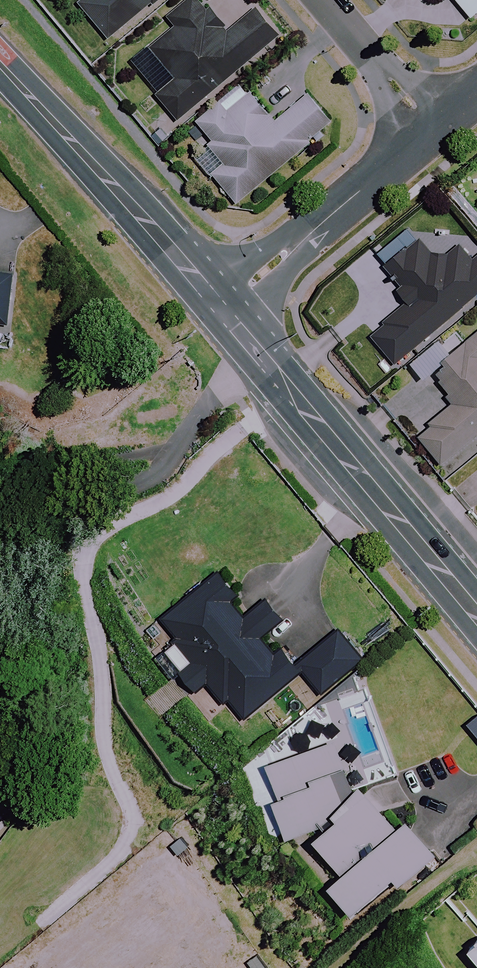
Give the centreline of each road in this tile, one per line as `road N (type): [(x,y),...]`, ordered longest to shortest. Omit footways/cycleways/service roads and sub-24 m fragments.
road 1 (secondary): [(226,305),(476,614)]
road 2 (secondary): [(0,64),(226,305)]
road 3 (tertiary): [(434,127),(226,305)]
road 4 (residential): [(326,0),(434,127)]

